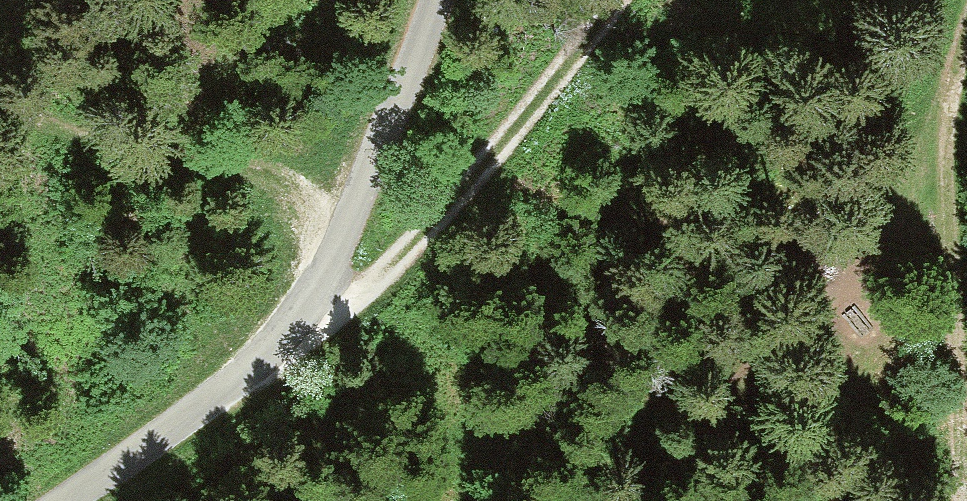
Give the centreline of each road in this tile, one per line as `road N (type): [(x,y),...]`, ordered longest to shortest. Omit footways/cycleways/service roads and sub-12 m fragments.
road 1 (unclassified): [(57,500),(303,323),(362,193),(424,0)]
road 2 (track): [(303,323),(333,320),(502,156),(628,0)]
road 3 (track): [(966,36),(930,219),(966,347)]

